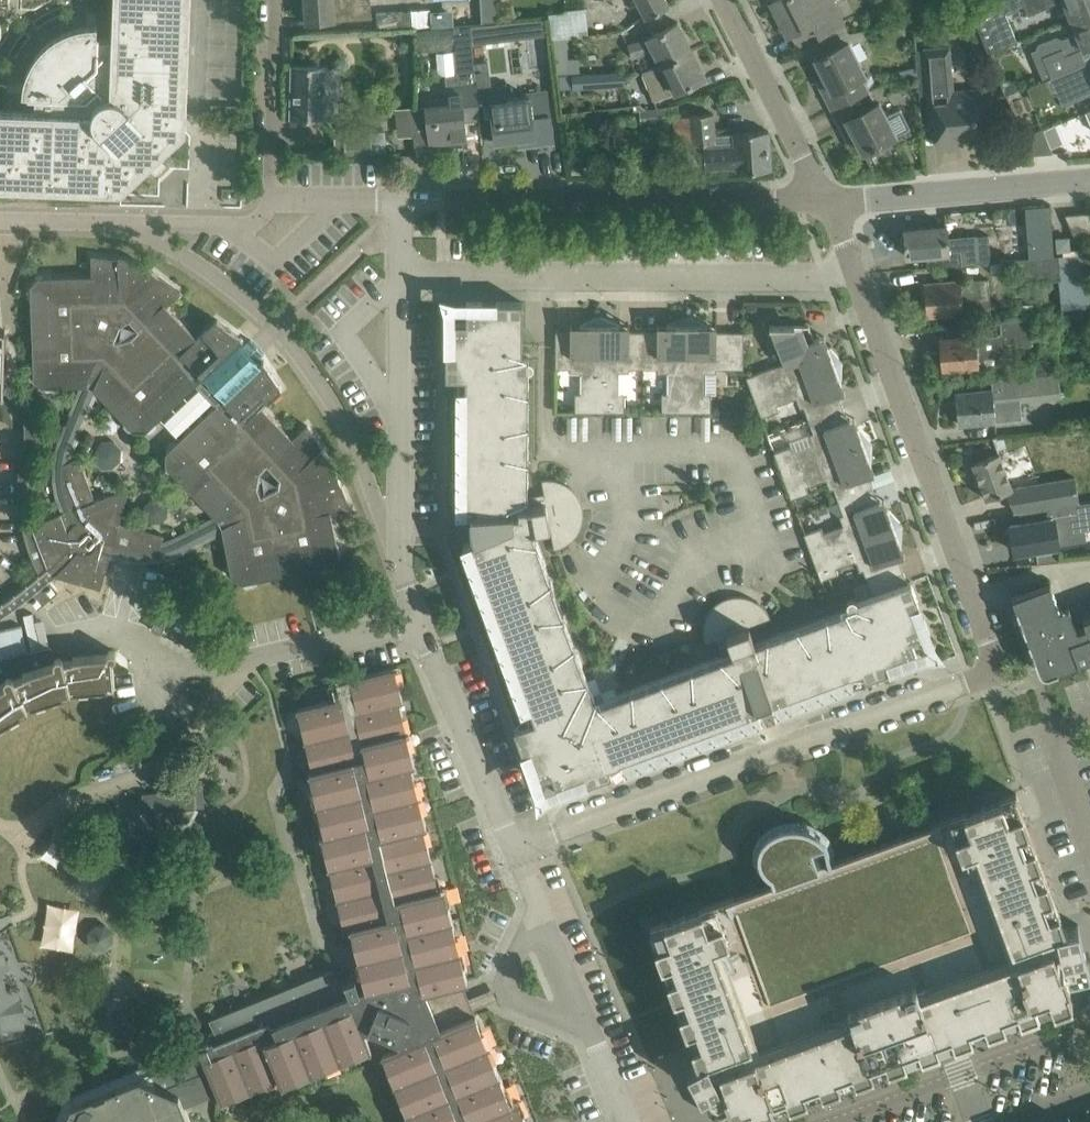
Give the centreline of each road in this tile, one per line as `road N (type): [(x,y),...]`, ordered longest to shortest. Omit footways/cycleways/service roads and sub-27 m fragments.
road 1 (residential): [(514,845),(995,667),(855,275)]
road 2 (residential): [(399,558),(349,434),(307,362),(214,274),(131,223),(222,224)]
road 3 (residential): [(855,275),(400,275)]
road 4 (residential): [(401,202),(828,203)]
road 5 (unclassified): [(399,558),(400,275)]
road 6 (unclassified): [(1089,1030),(829,1121)]
road 7 (residential): [(828,203),(1089,179)]
road 8 (residential): [(412,615),(514,845)]
road 9 (residential): [(828,203),(723,0)]
road 10 (residential): [(538,909),(504,978),(514,999),(588,1027)]
road 11 (residential): [(335,202),(275,260),(222,224)]
road 12 (residential): [(588,1027),(538,909)]
road 13 (residential): [(222,224),(256,220),(270,203),(335,202)]

